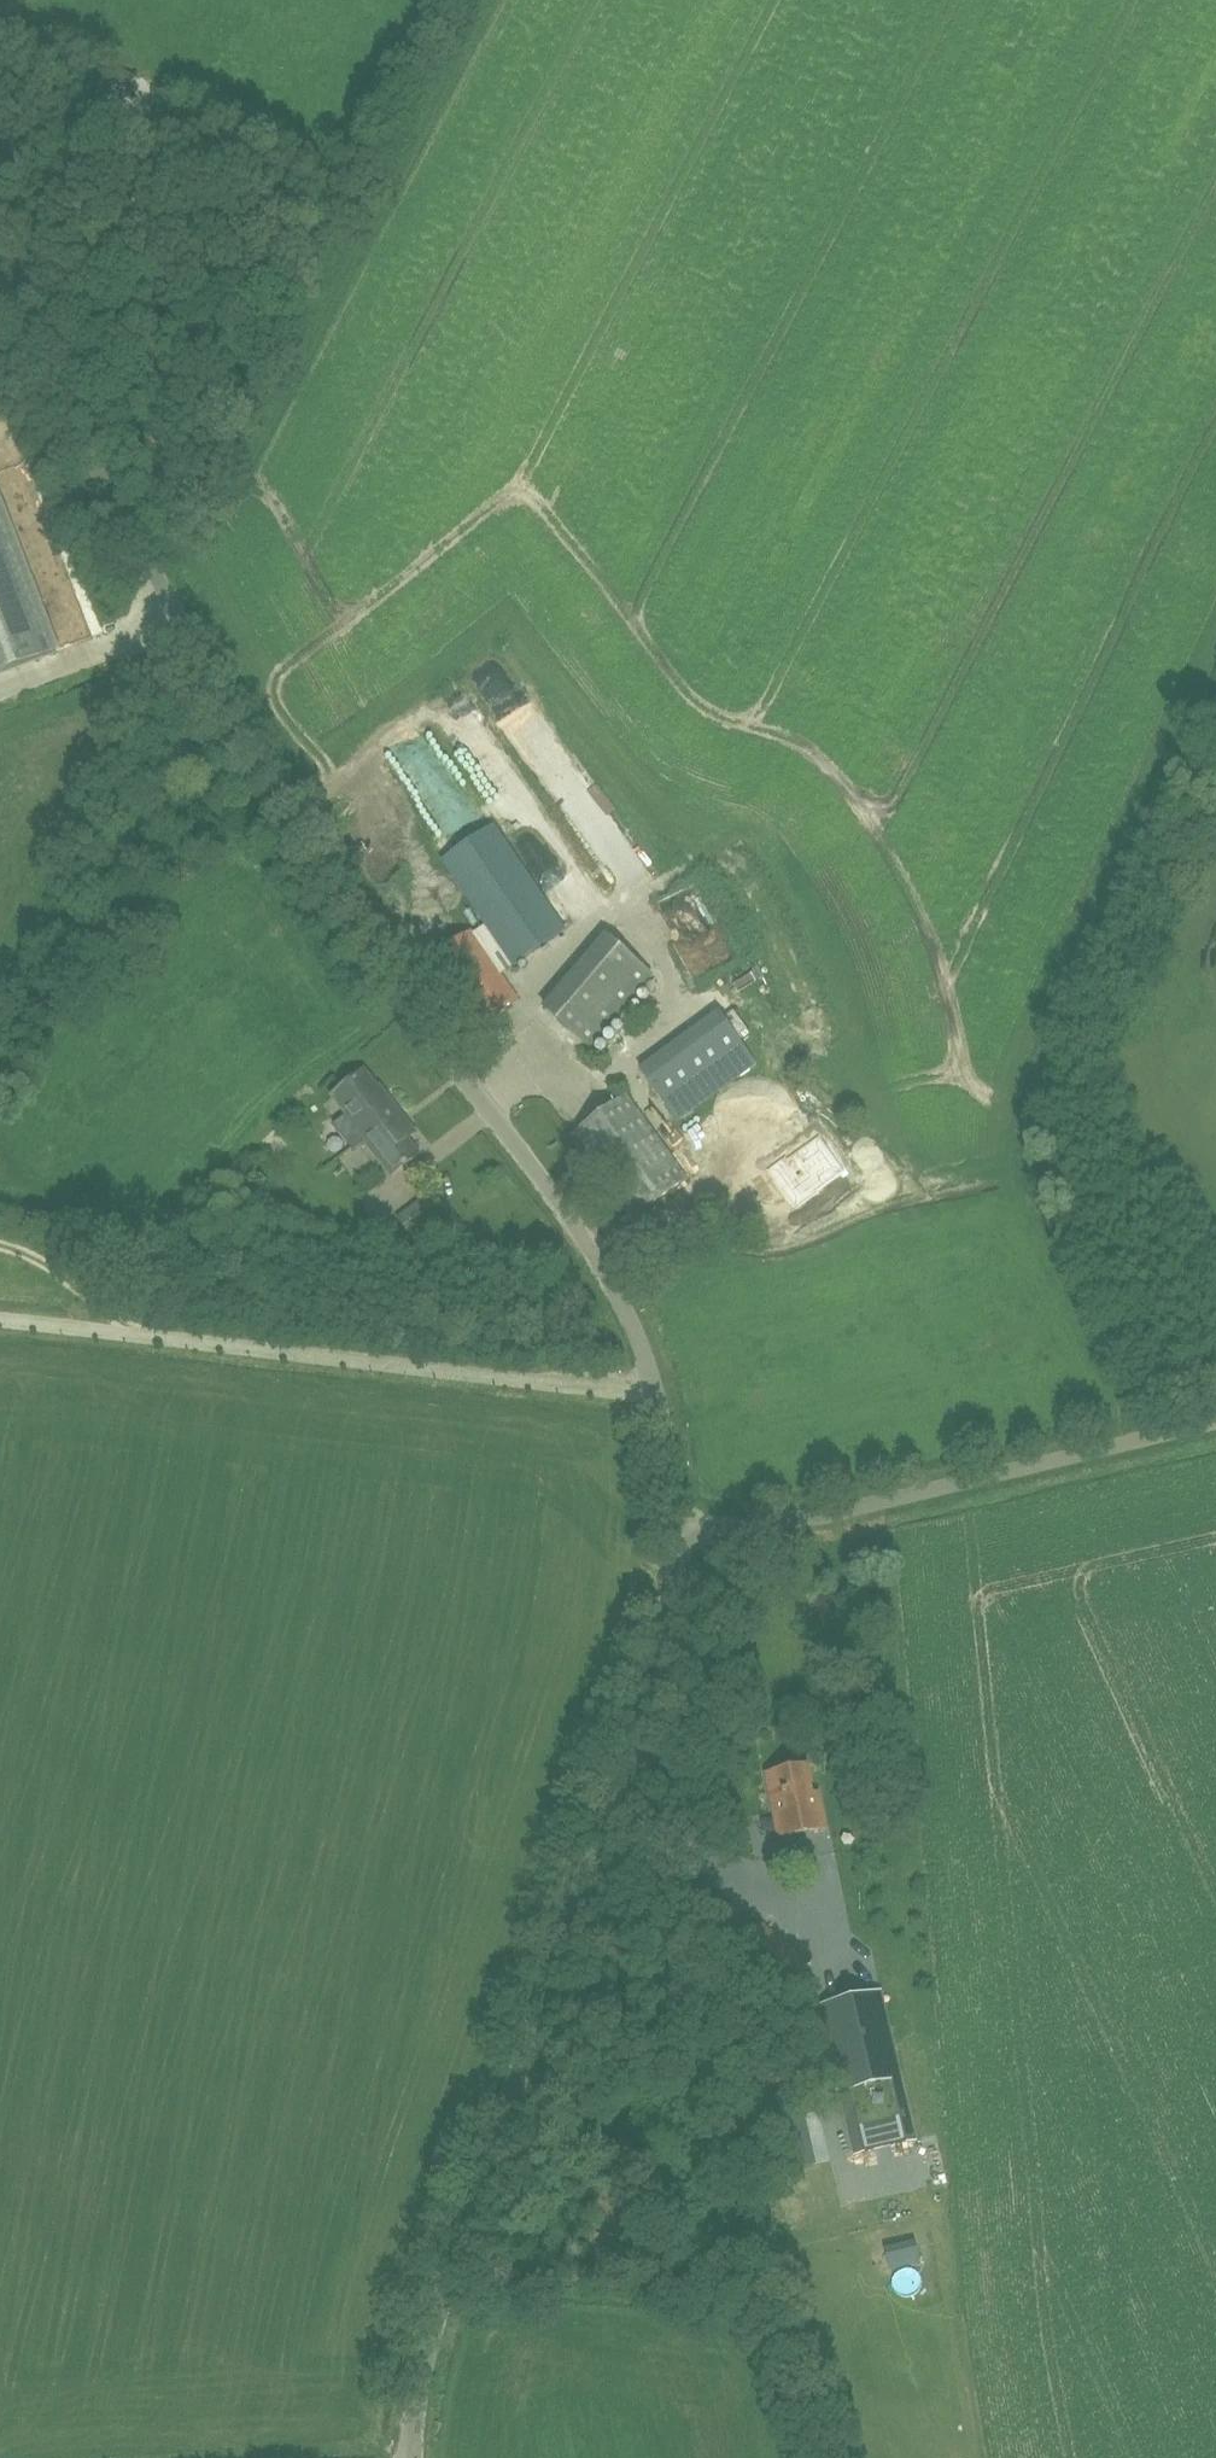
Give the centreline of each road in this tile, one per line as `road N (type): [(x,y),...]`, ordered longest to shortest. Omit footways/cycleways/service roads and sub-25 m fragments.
road 1 (unclassified): [(672,1535),(640,1387),(605,1299),(357,938),(0,302)]
road 2 (unclassified): [(406,2457),(415,2378),(458,2240),(652,1674),(672,1535)]
road 3 (unclassified): [(672,1535),(988,1477),(1215,1422)]

